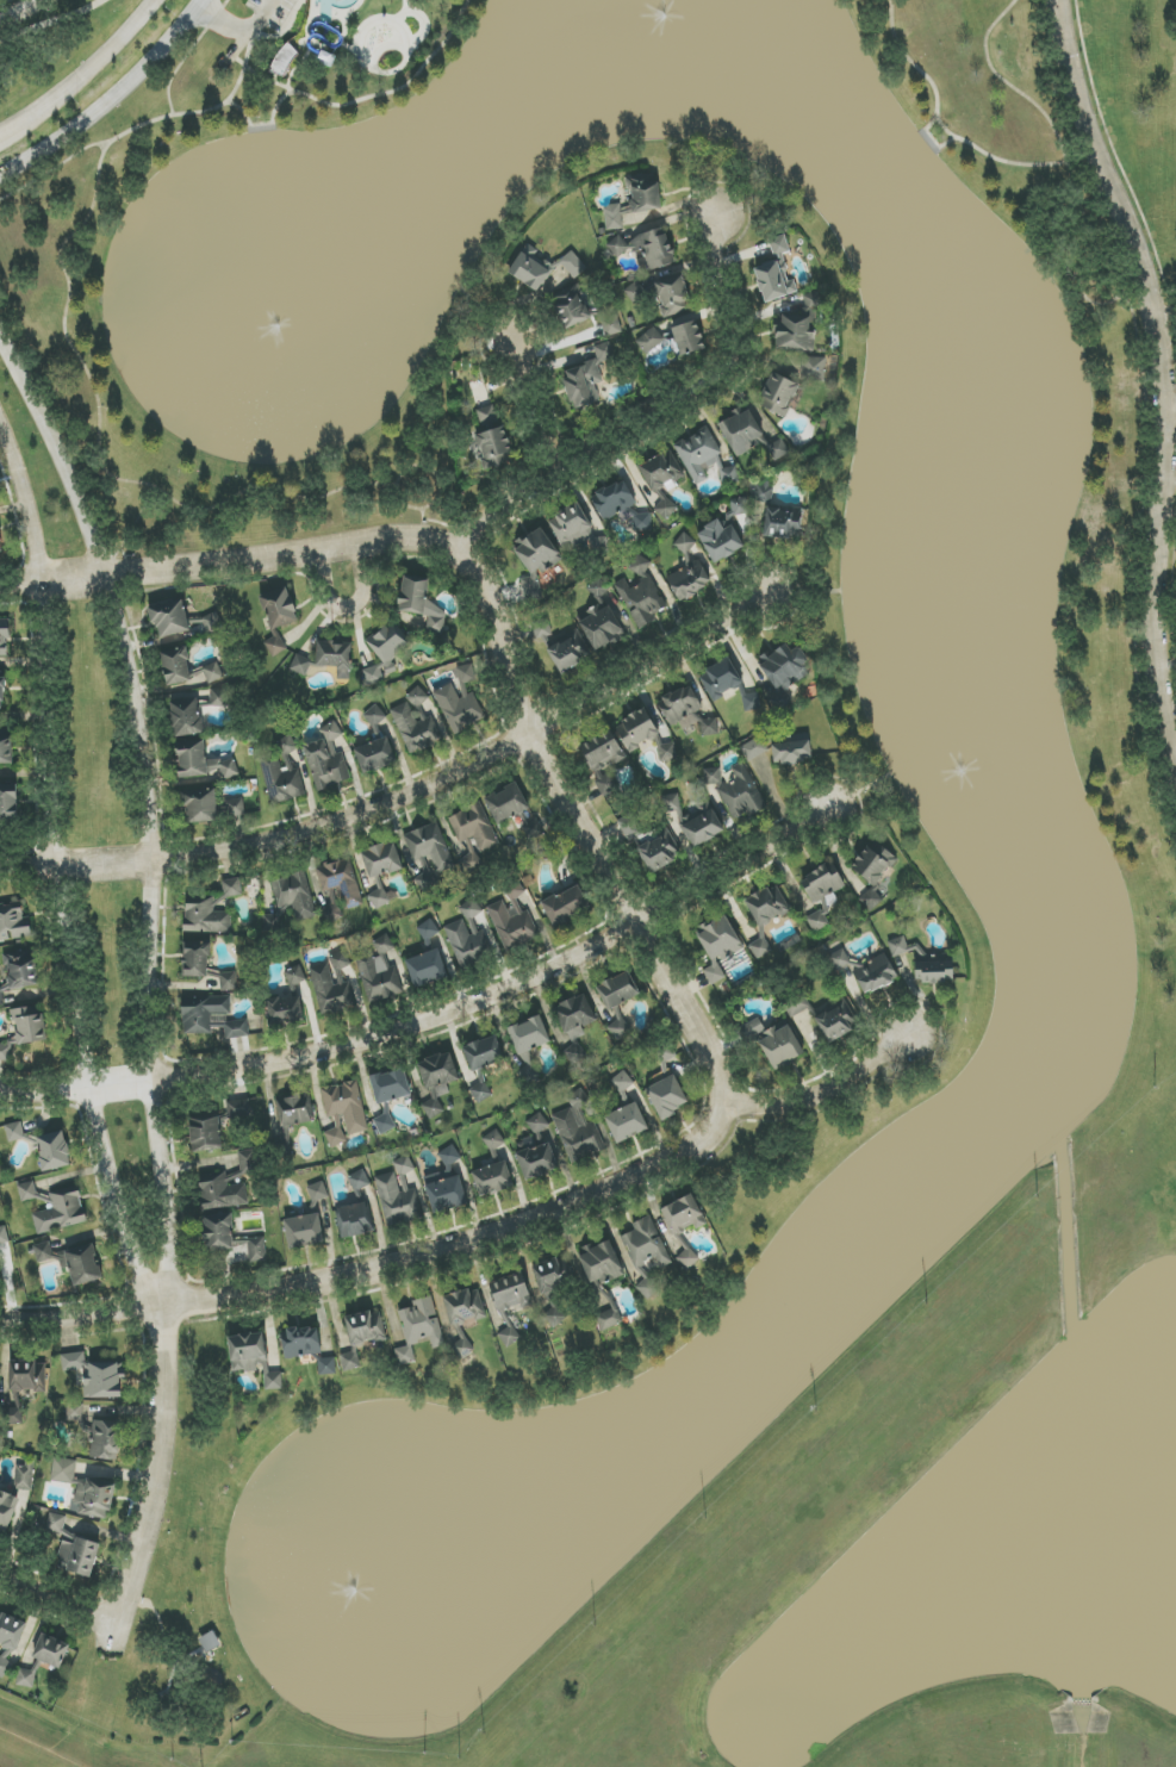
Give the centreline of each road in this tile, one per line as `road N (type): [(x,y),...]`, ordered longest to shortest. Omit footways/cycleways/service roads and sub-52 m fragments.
road 1 (residential): [(160,1306),(170,1213),(157,1082),(155,860),(138,689),(124,626),(76,499),(0,334)]
road 2 (residential): [(908,1038),(832,1089),(778,1107),(722,1107),(697,1146),(548,1215),(448,1249),(326,1281),(0,1321)]
road 3 (residential): [(0,584),(410,537),(463,550),(511,498),(721,381),(736,350),(716,266),(716,212)]
road 4 (residential): [(0,423),(26,500),(41,581),(61,864),(93,1087),(135,1264),(160,1306)]
road 5 (residential): [(0,1091),(231,1071),(398,1031),(530,979),(640,923),(828,808)]
road 6 (residential): [(0,861),(229,852),(368,813),(529,736),(769,592)]
road 7 (residential): [(1063,0),(1081,101),(1156,315),(1165,430),(1153,631),(1175,775)]
road 8 (residential): [(463,550),(480,567),(529,736),(710,1050),(722,1107)]
road 9 (residential): [(105,1651),(160,1466),(160,1306)]
road 10 (secondary): [(0,174),(79,127),(129,85),(202,0)]
road 11 (secondary): [(154,0),(85,74),(25,117)]
road 12 (residential): [(319,553),(326,596),(347,606),(362,596),(356,545)]
road 13 (residential): [(560,471),(518,347)]
road 14 (residential): [(114,1620),(0,1569)]

